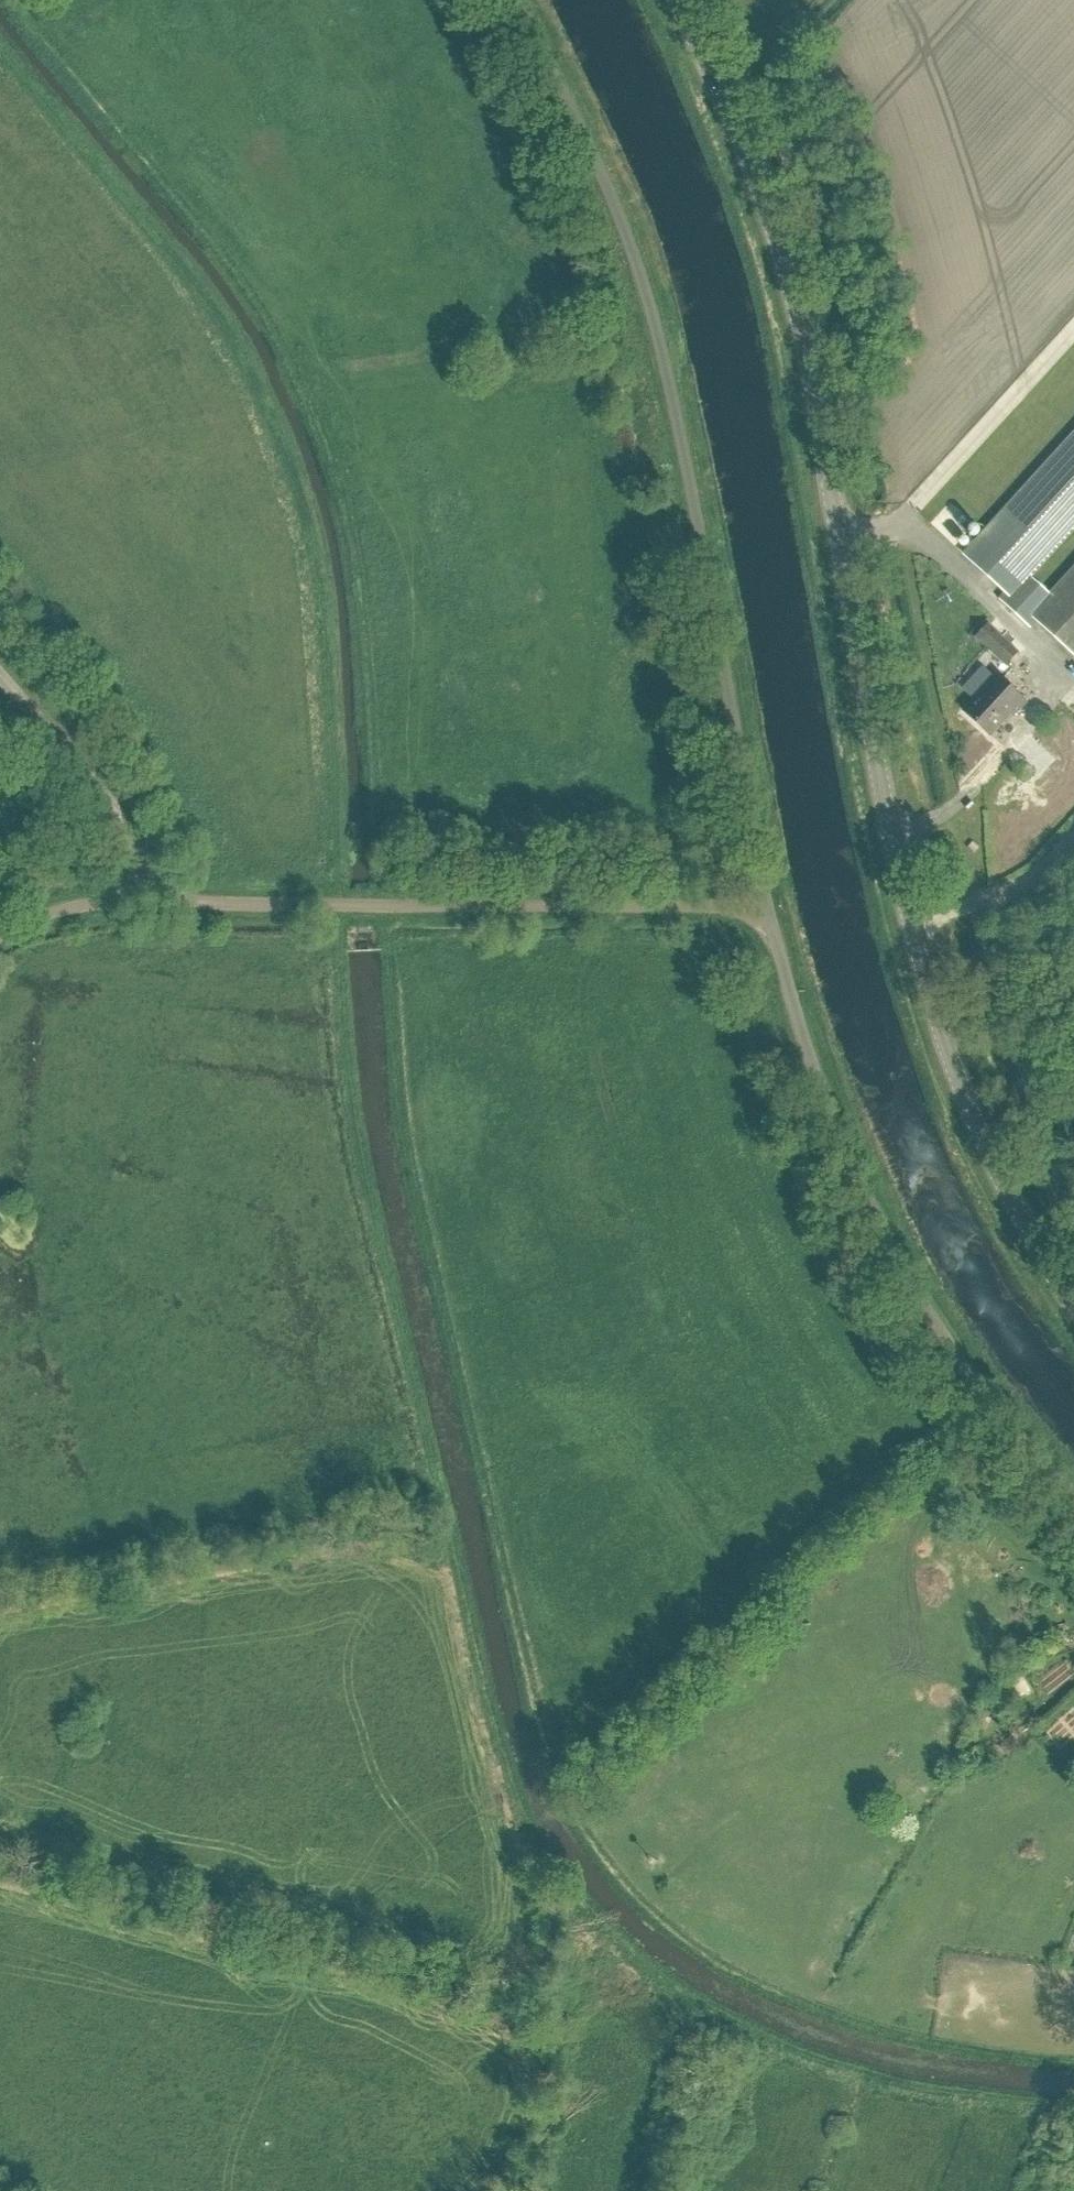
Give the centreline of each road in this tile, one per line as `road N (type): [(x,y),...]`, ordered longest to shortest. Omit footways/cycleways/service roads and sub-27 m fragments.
road 1 (tertiary): [(1073,1304),(1016,1208),(936,1006),(890,830),(814,369),(737,118),(676,0)]
road 2 (unclassified): [(767,908),(651,312),(623,230),(520,0)]
road 3 (unclassified): [(1073,1497),(1002,1417),(891,1253),(802,1034),(767,908)]
road 4 (unclassified): [(767,908),(247,904),(179,899),(143,860)]
road 5 (unclassified): [(143,860),(122,816),(0,676)]
road 6 (unclassified): [(0,934),(114,900),(143,860)]

